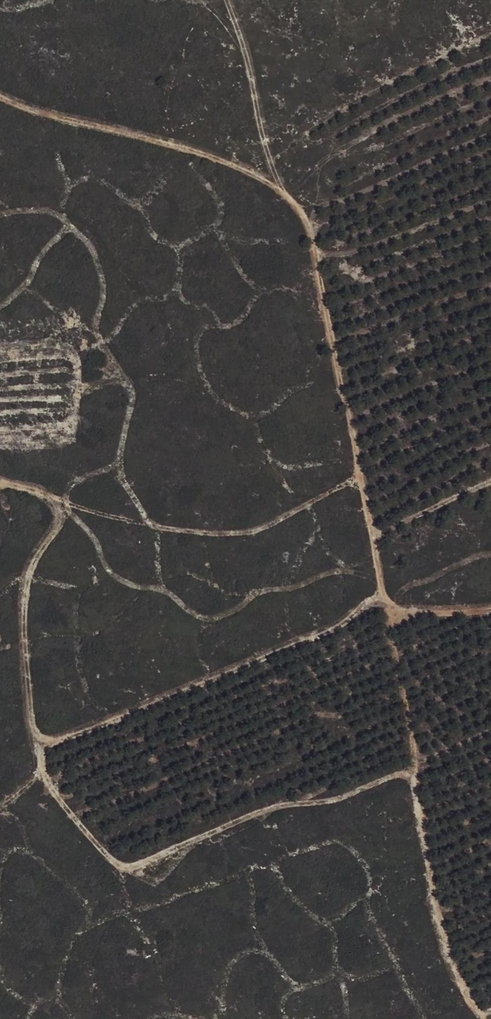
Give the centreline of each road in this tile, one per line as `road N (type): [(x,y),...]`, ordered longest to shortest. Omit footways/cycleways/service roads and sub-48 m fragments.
road 1 (track): [(0,96),(205,152),(263,177),(292,200),(308,228),(371,532),(411,737),(407,768),(337,798),(281,802),(125,866),(109,856),(52,784),(27,670),(23,598),(31,567),(78,504)]
road 2 (track): [(37,740),(336,628),(368,598),(426,610),(490,608)]
road 3 (track): [(0,478),(121,516),(243,532),(359,475)]
road 4 (track): [(407,768),(430,883),(463,992),(482,1018)]
road 5 (track): [(490,480),(371,532)]

